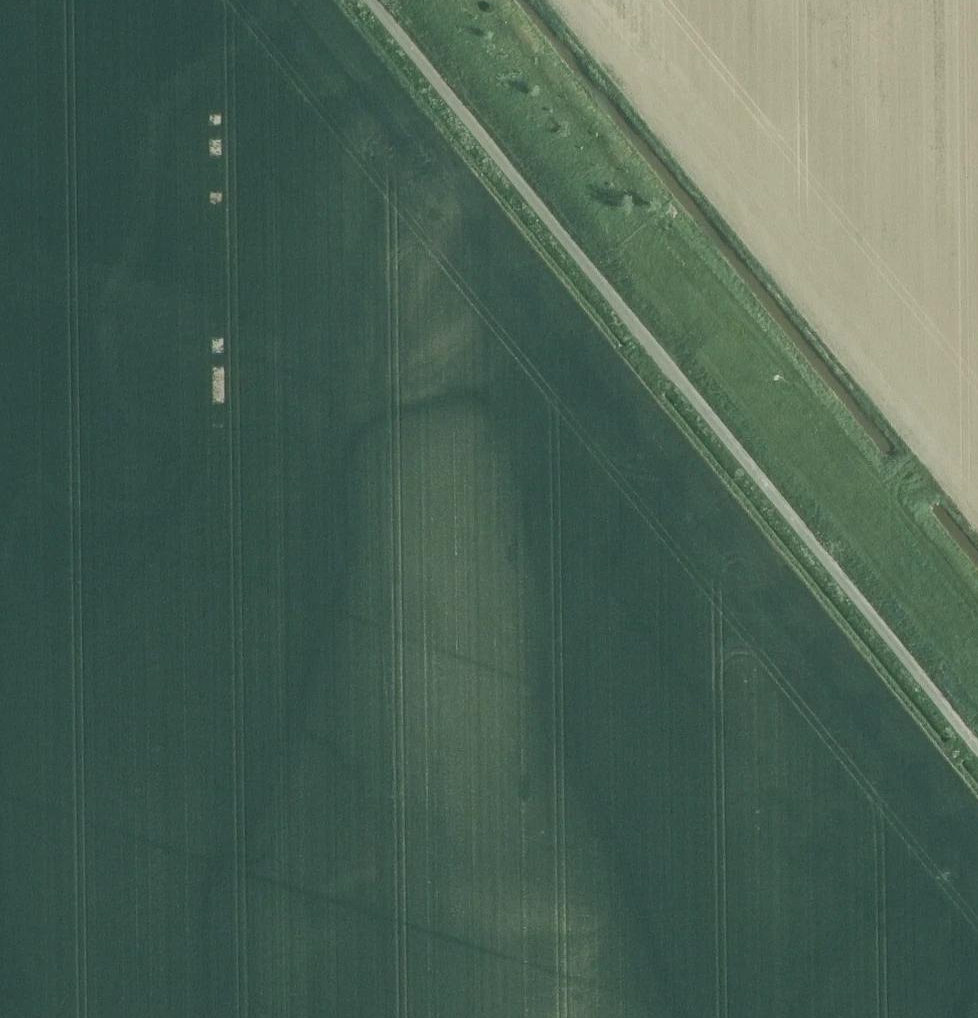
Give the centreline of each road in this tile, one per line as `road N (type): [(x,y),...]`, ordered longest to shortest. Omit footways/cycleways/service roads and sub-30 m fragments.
road 1 (unclassified): [(977,750),(371,0)]

